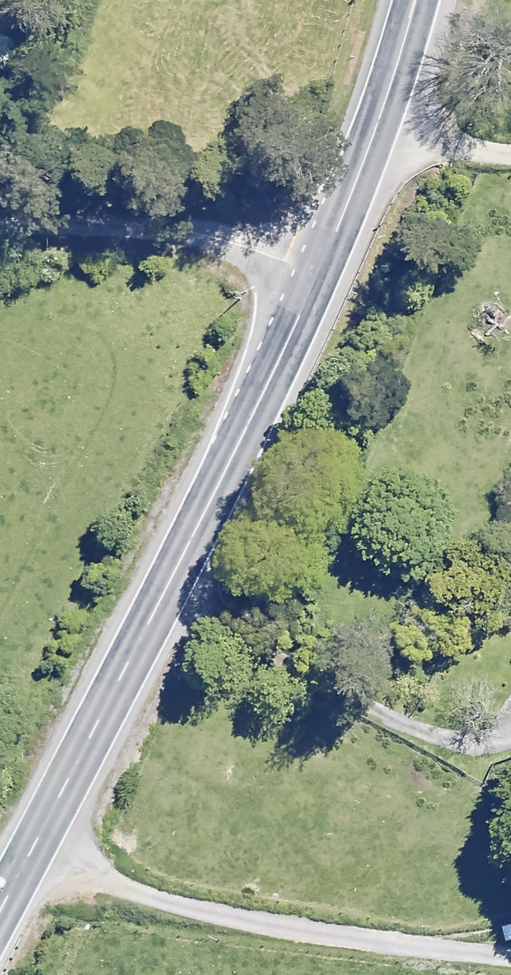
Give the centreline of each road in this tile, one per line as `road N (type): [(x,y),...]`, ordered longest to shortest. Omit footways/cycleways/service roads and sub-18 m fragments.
road 1 (trunk): [(29,845),(319,276)]
road 2 (residential): [(29,845),(132,892),(279,929),(510,959)]
road 3 (unclassified): [(0,227),(222,237),(319,276)]
road 4 (trunk): [(319,276),(380,122)]
road 5 (residential): [(510,156),(427,142),(380,122)]
road 6 (trunk): [(380,122),(417,0)]

